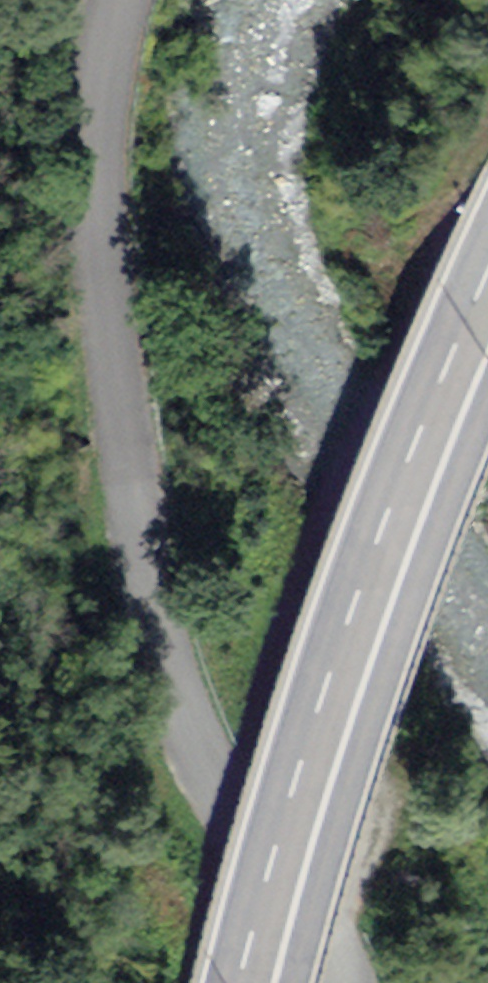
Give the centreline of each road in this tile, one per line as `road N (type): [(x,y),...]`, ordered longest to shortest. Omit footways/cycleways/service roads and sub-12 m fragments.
road 1 (unclassified): [(342,982),(203,748),(139,591),(93,116),(126,0)]
road 2 (primary): [(245,982),(308,740),(487,312)]

